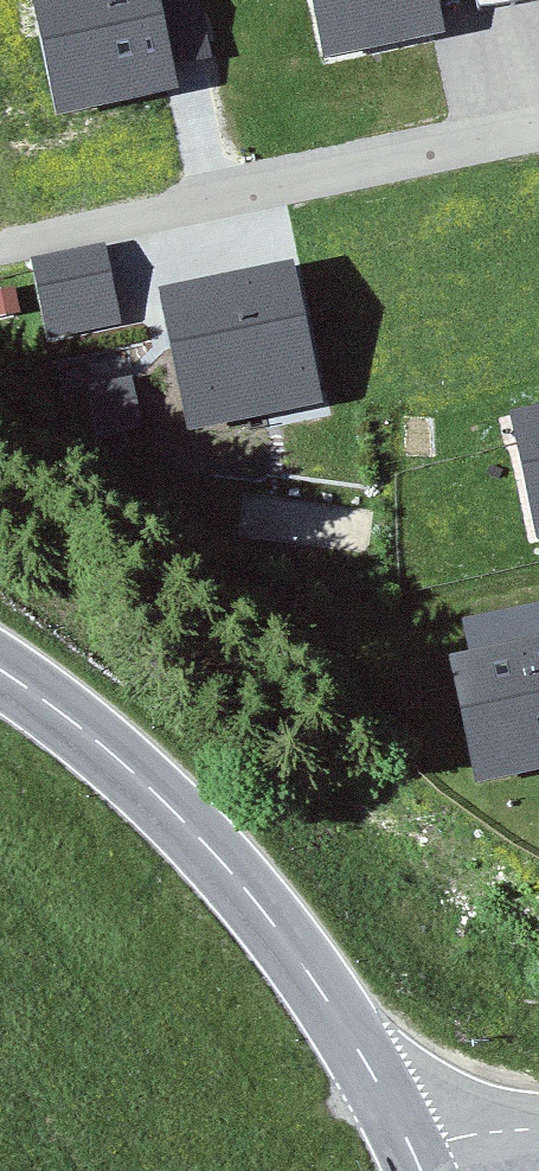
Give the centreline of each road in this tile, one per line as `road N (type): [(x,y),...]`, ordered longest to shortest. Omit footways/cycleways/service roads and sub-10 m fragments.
road 1 (secondary): [(412,1149),(343,1026),(252,897),(133,771),(0,669)]
road 2 (tertiary): [(538,1128),(412,1149)]

